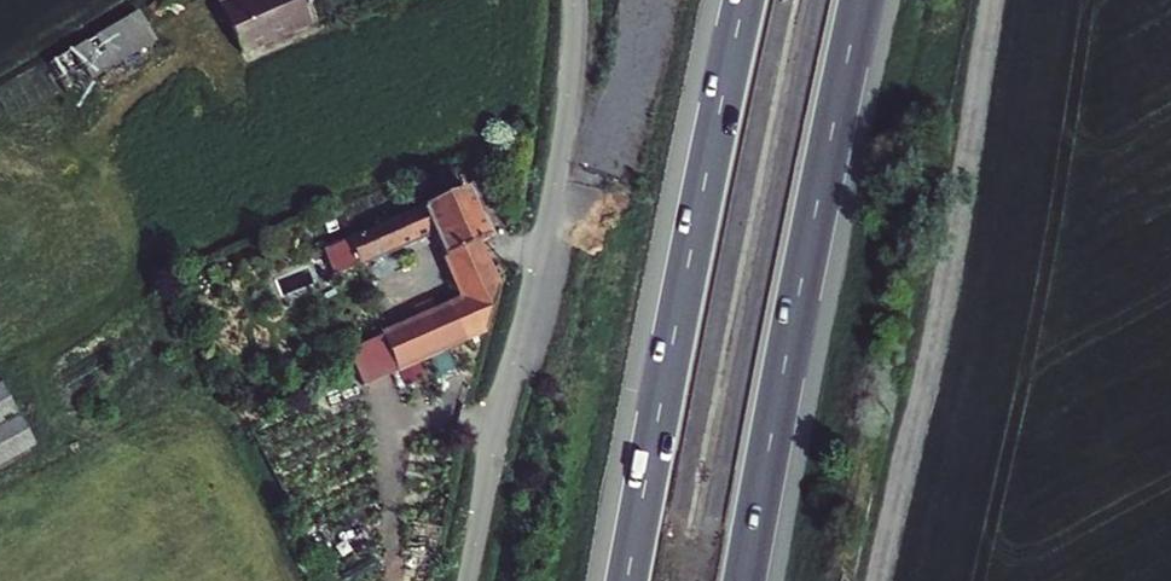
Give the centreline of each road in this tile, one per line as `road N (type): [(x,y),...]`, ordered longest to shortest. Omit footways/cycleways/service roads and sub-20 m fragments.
road 1 (track): [(878,580),(995,0)]
road 2 (motorway): [(744,580),(861,0)]
road 3 (motorway): [(743,0),(627,580)]
road 4 (residential): [(469,580),(562,150),(574,0)]

